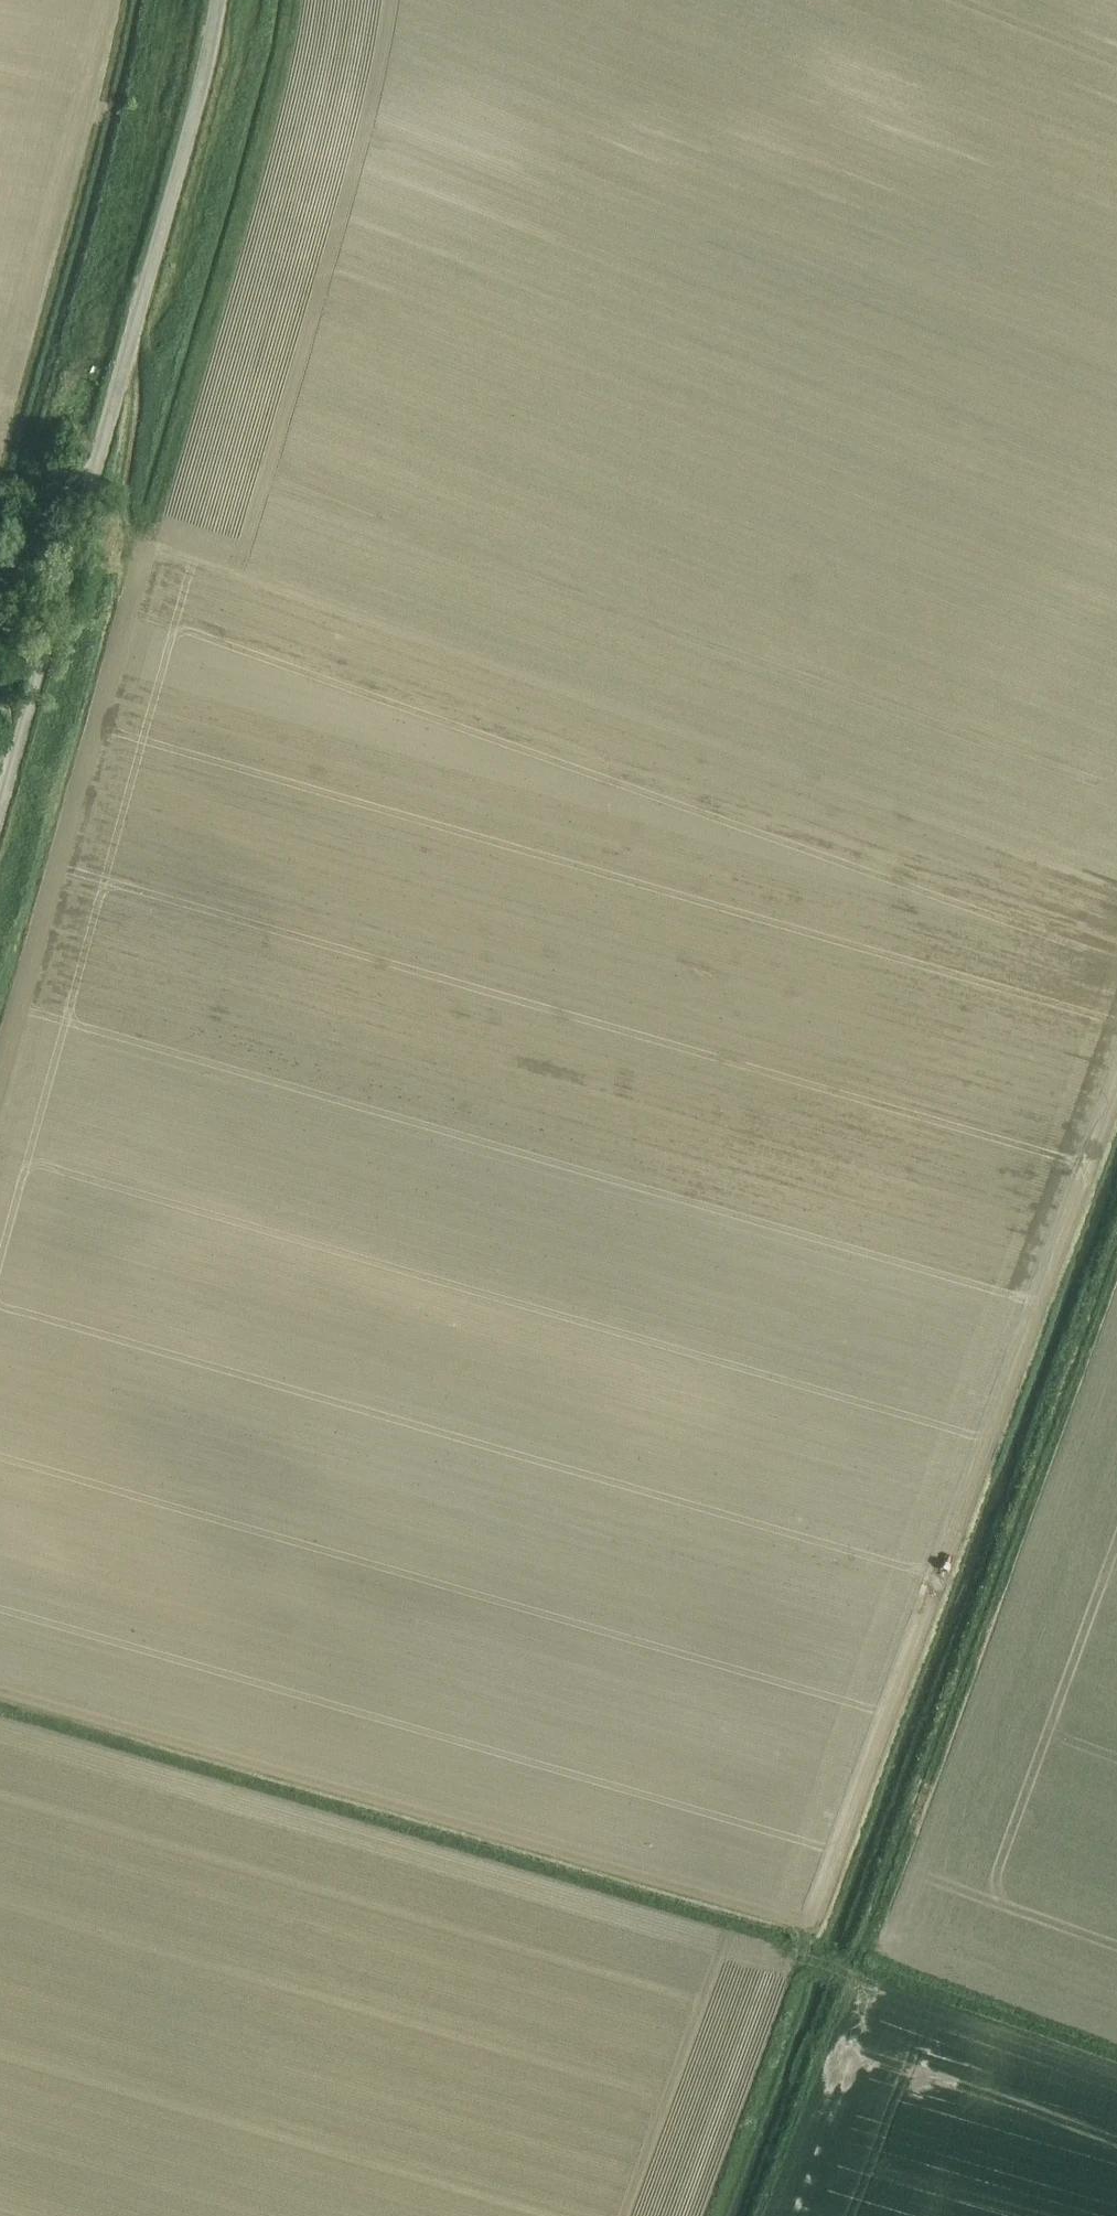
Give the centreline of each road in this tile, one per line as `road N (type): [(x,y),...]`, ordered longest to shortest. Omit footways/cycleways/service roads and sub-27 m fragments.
road 1 (unclassified): [(0,810),(200,93),(218,0)]

